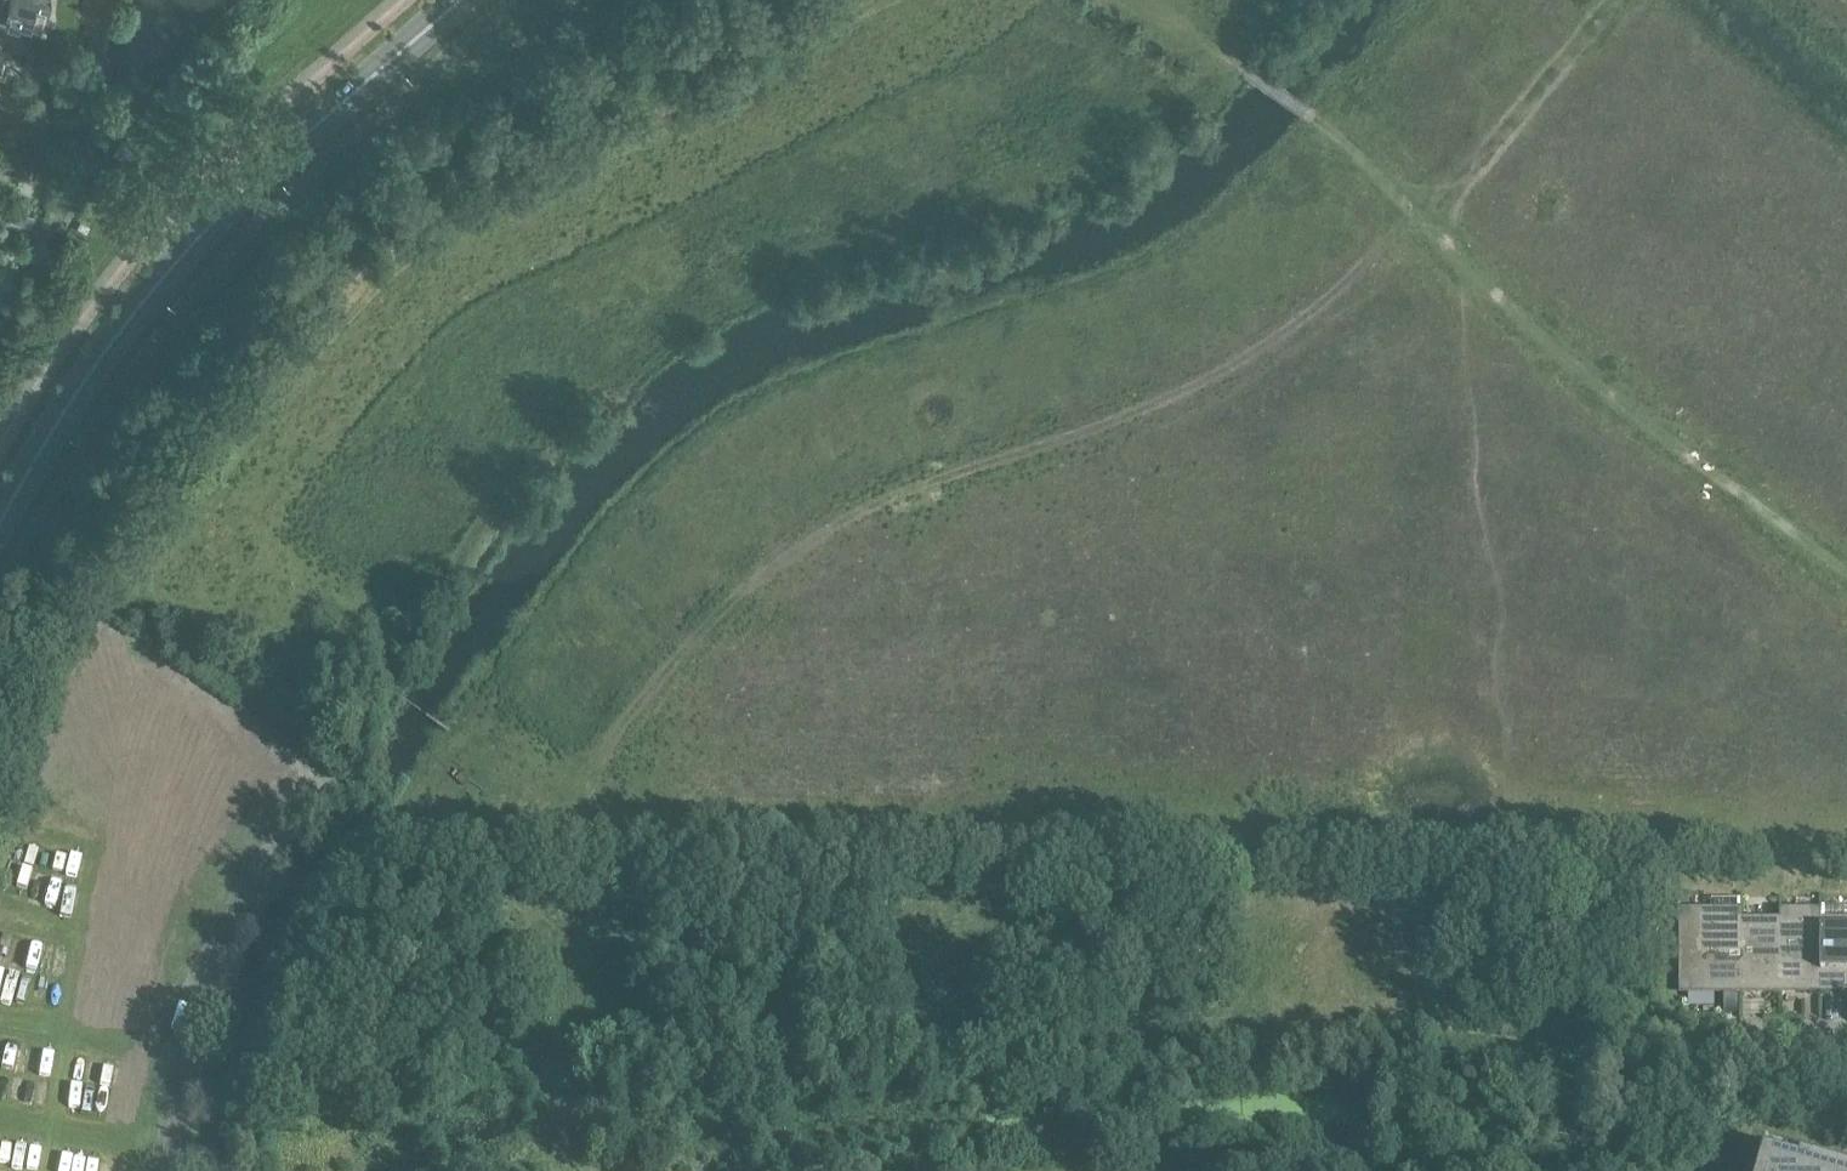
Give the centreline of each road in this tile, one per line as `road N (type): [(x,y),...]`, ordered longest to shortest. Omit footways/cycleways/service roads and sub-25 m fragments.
road 1 (tertiary): [(0,518),(58,414),(185,251),(461,0)]
road 2 (residential): [(1702,1042),(1846,1044)]

